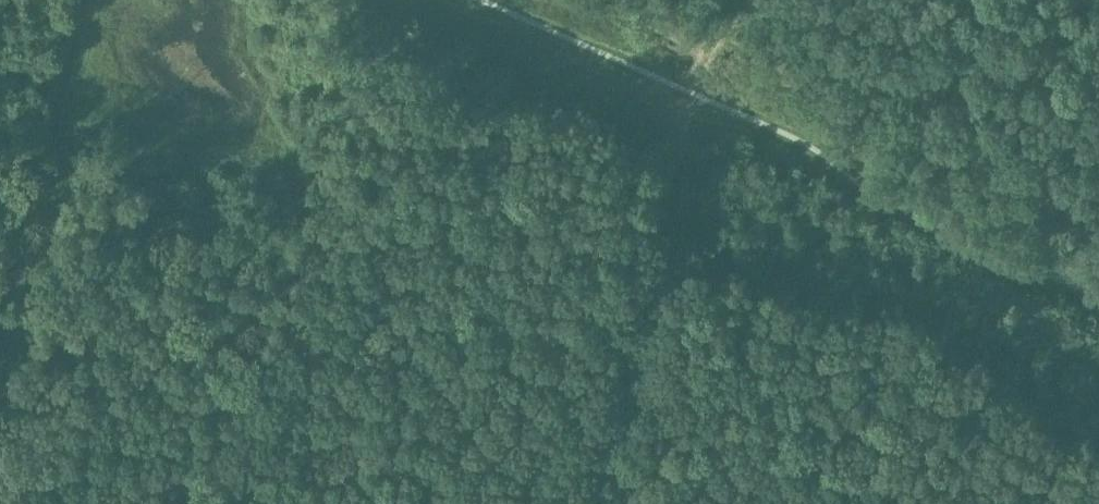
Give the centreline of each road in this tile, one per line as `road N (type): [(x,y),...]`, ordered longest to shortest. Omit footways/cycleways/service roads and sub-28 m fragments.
road 1 (track): [(1098,288),(679,104)]
road 2 (track): [(100,0),(0,420)]
road 3 (track): [(679,104),(632,378),(555,503)]
road 4 (track): [(438,0),(679,104)]

